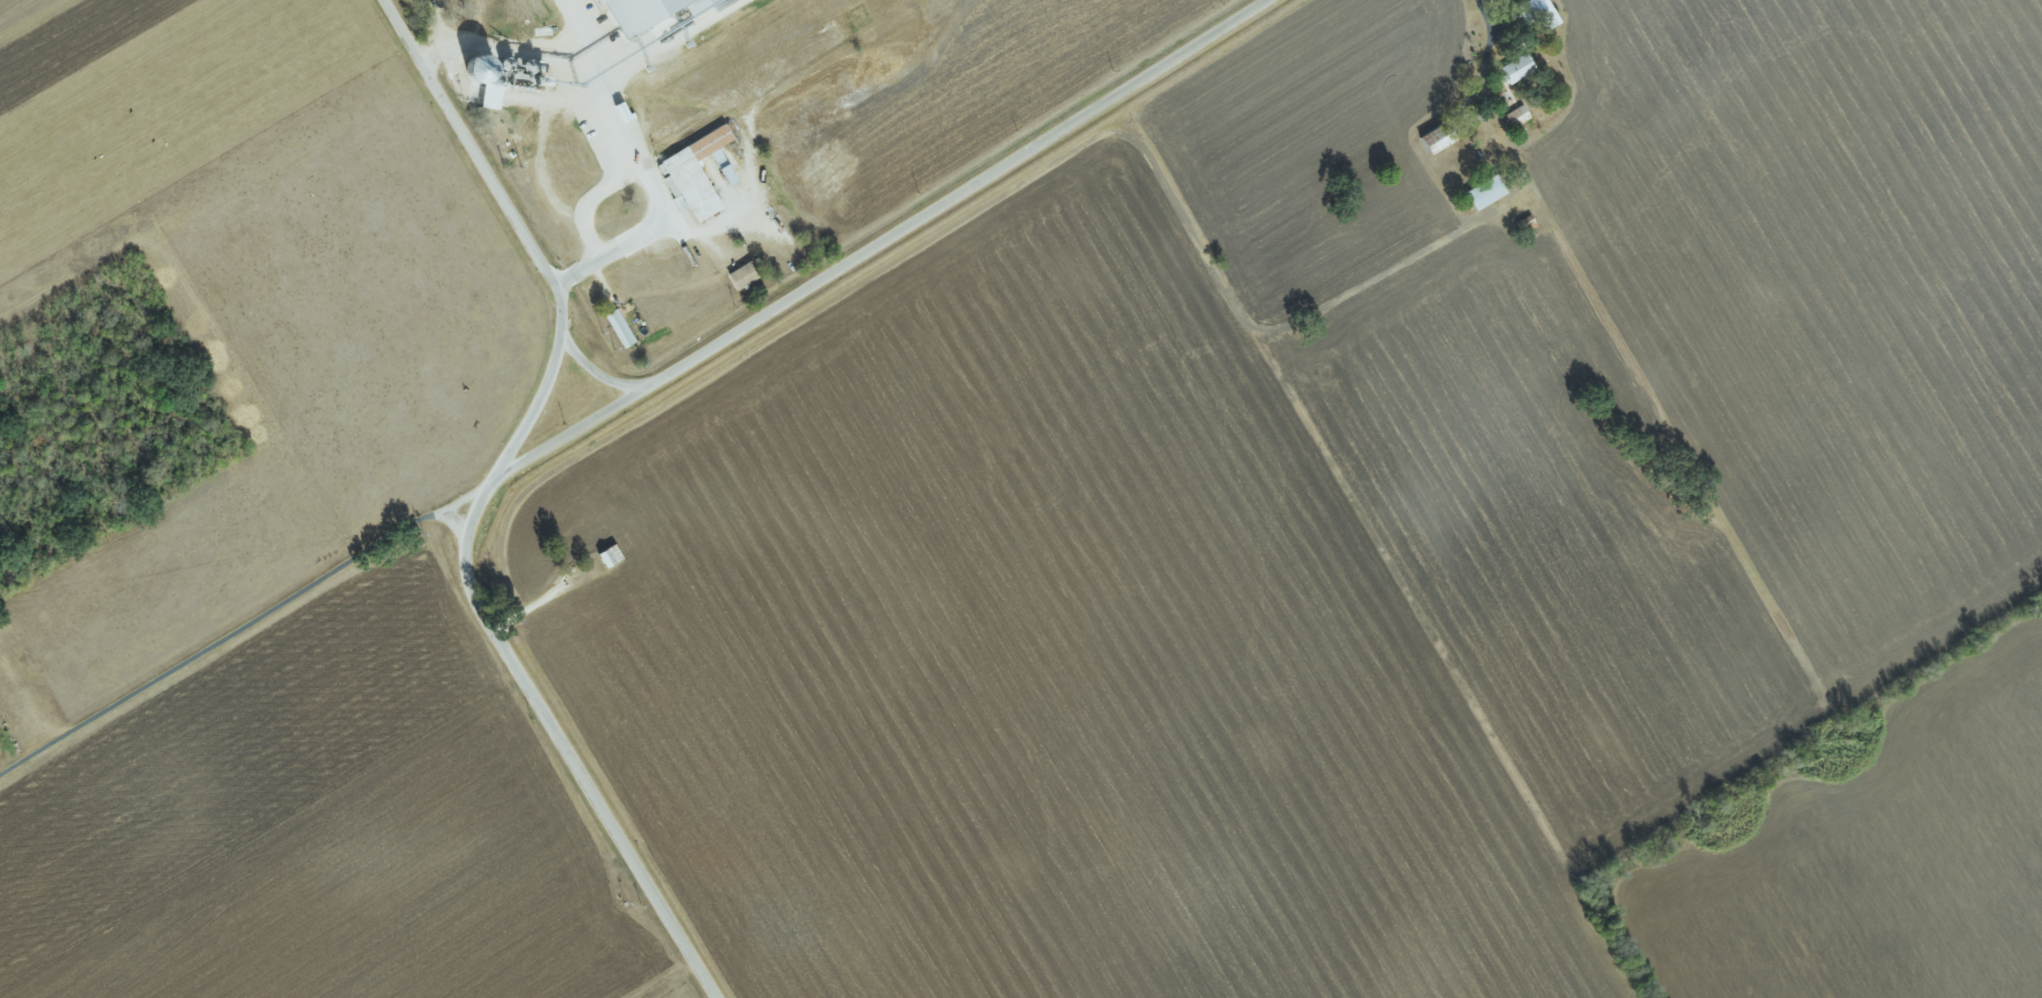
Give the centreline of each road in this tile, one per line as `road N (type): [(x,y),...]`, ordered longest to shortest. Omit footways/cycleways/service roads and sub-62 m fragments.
road 1 (residential): [(717,997),(470,593),(464,533),(548,377),(558,298),(384,0)]
road 2 (tertiary): [(480,497),(508,468),(1271,0)]

